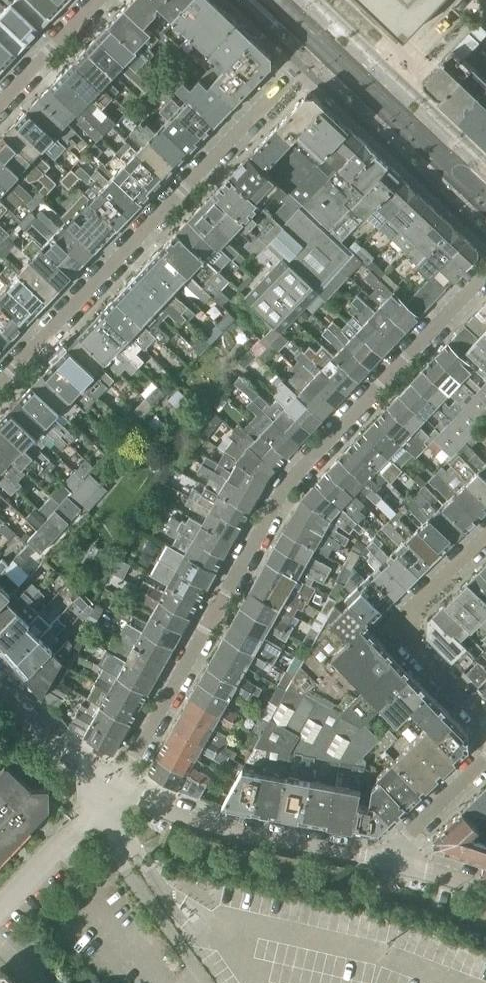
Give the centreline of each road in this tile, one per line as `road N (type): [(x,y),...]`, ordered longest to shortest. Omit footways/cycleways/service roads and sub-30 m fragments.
road 1 (residential): [(485,274),(303,463),(111,785)]
road 2 (residential): [(322,44),(0,383)]
road 3 (residential): [(390,861),(199,822),(111,785)]
road 4 (residential): [(485,539),(398,624),(485,715)]
road 5 (secondary): [(377,96),(485,201)]
road 6 (residential): [(111,785),(57,750),(0,688)]
road 7 (residential): [(0,102),(97,0)]
road 8 (residential): [(390,861),(408,833),(485,762)]
road 9 (residential): [(377,96),(463,0)]

